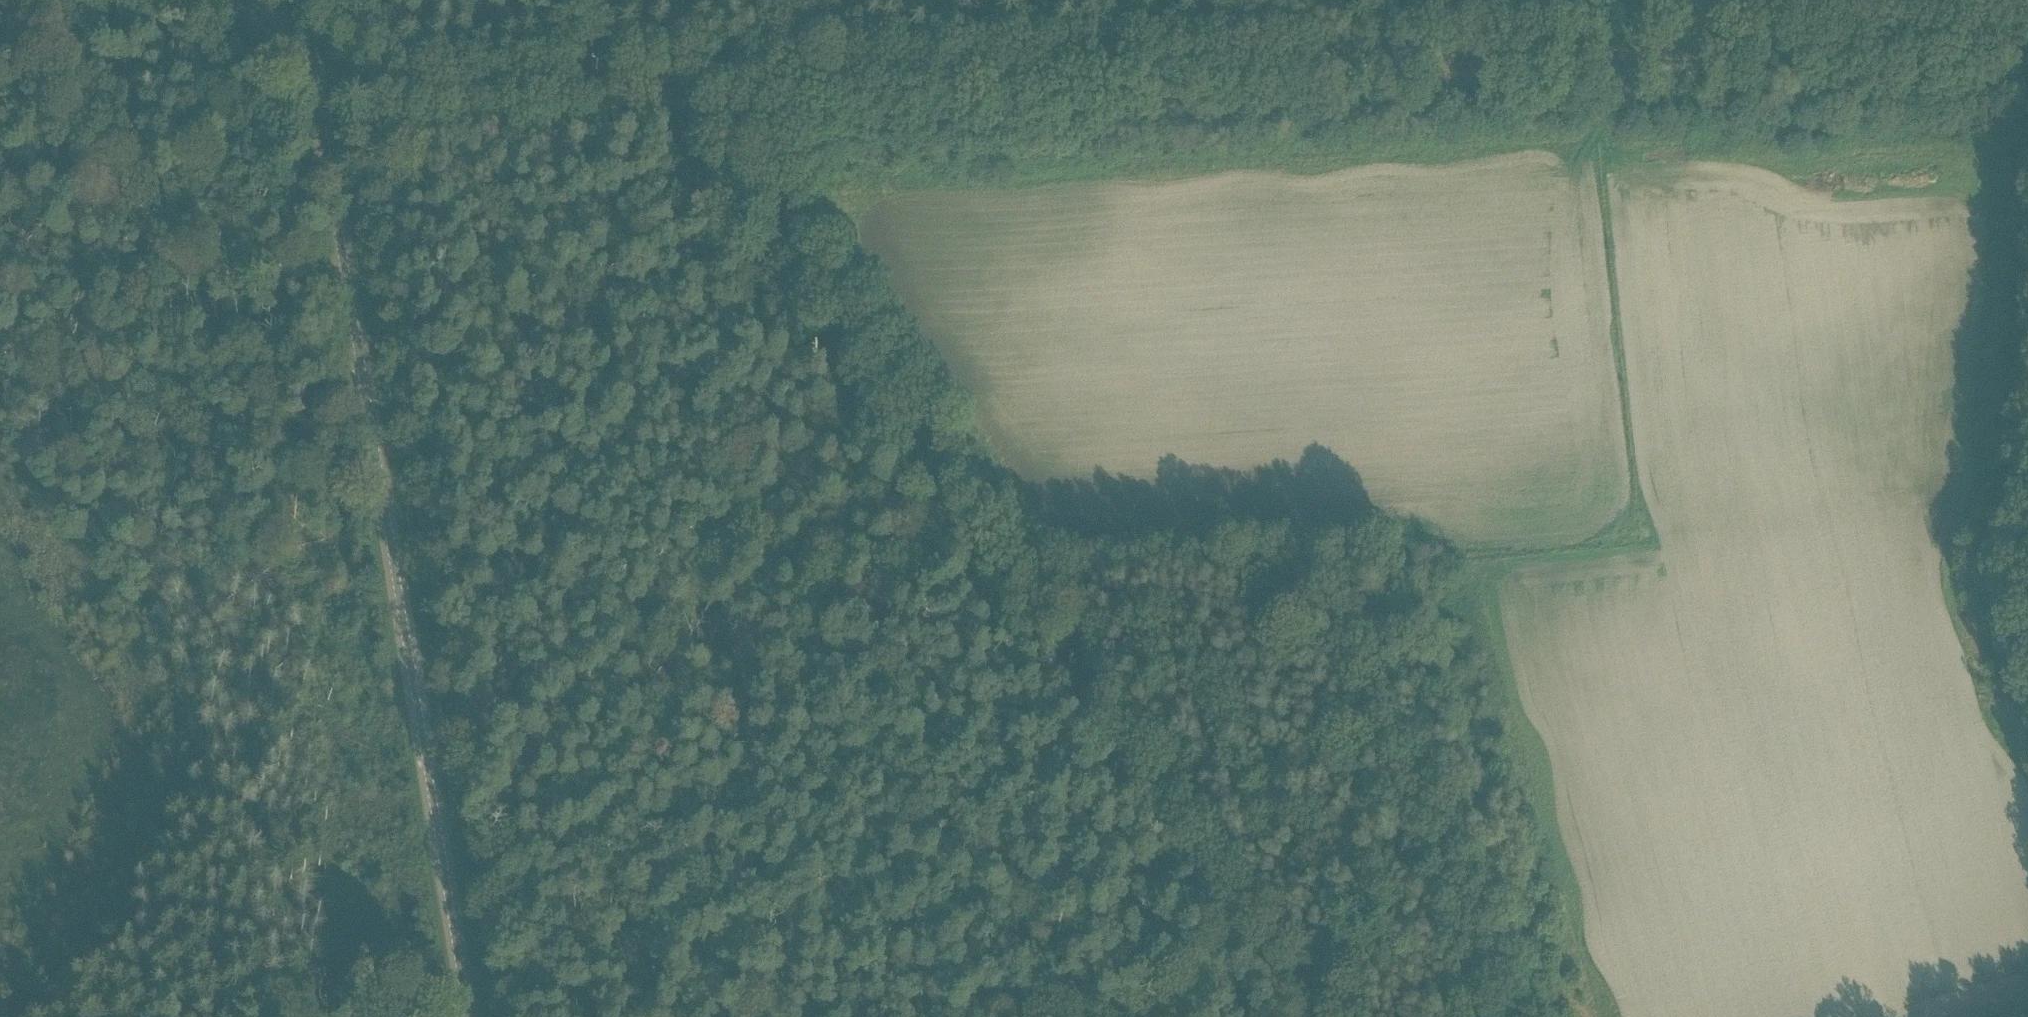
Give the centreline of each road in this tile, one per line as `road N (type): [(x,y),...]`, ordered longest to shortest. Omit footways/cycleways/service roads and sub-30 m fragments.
road 1 (unclassified): [(313,87),(422,97),(2027,42)]
road 2 (tertiary): [(465,1016),(313,87)]

